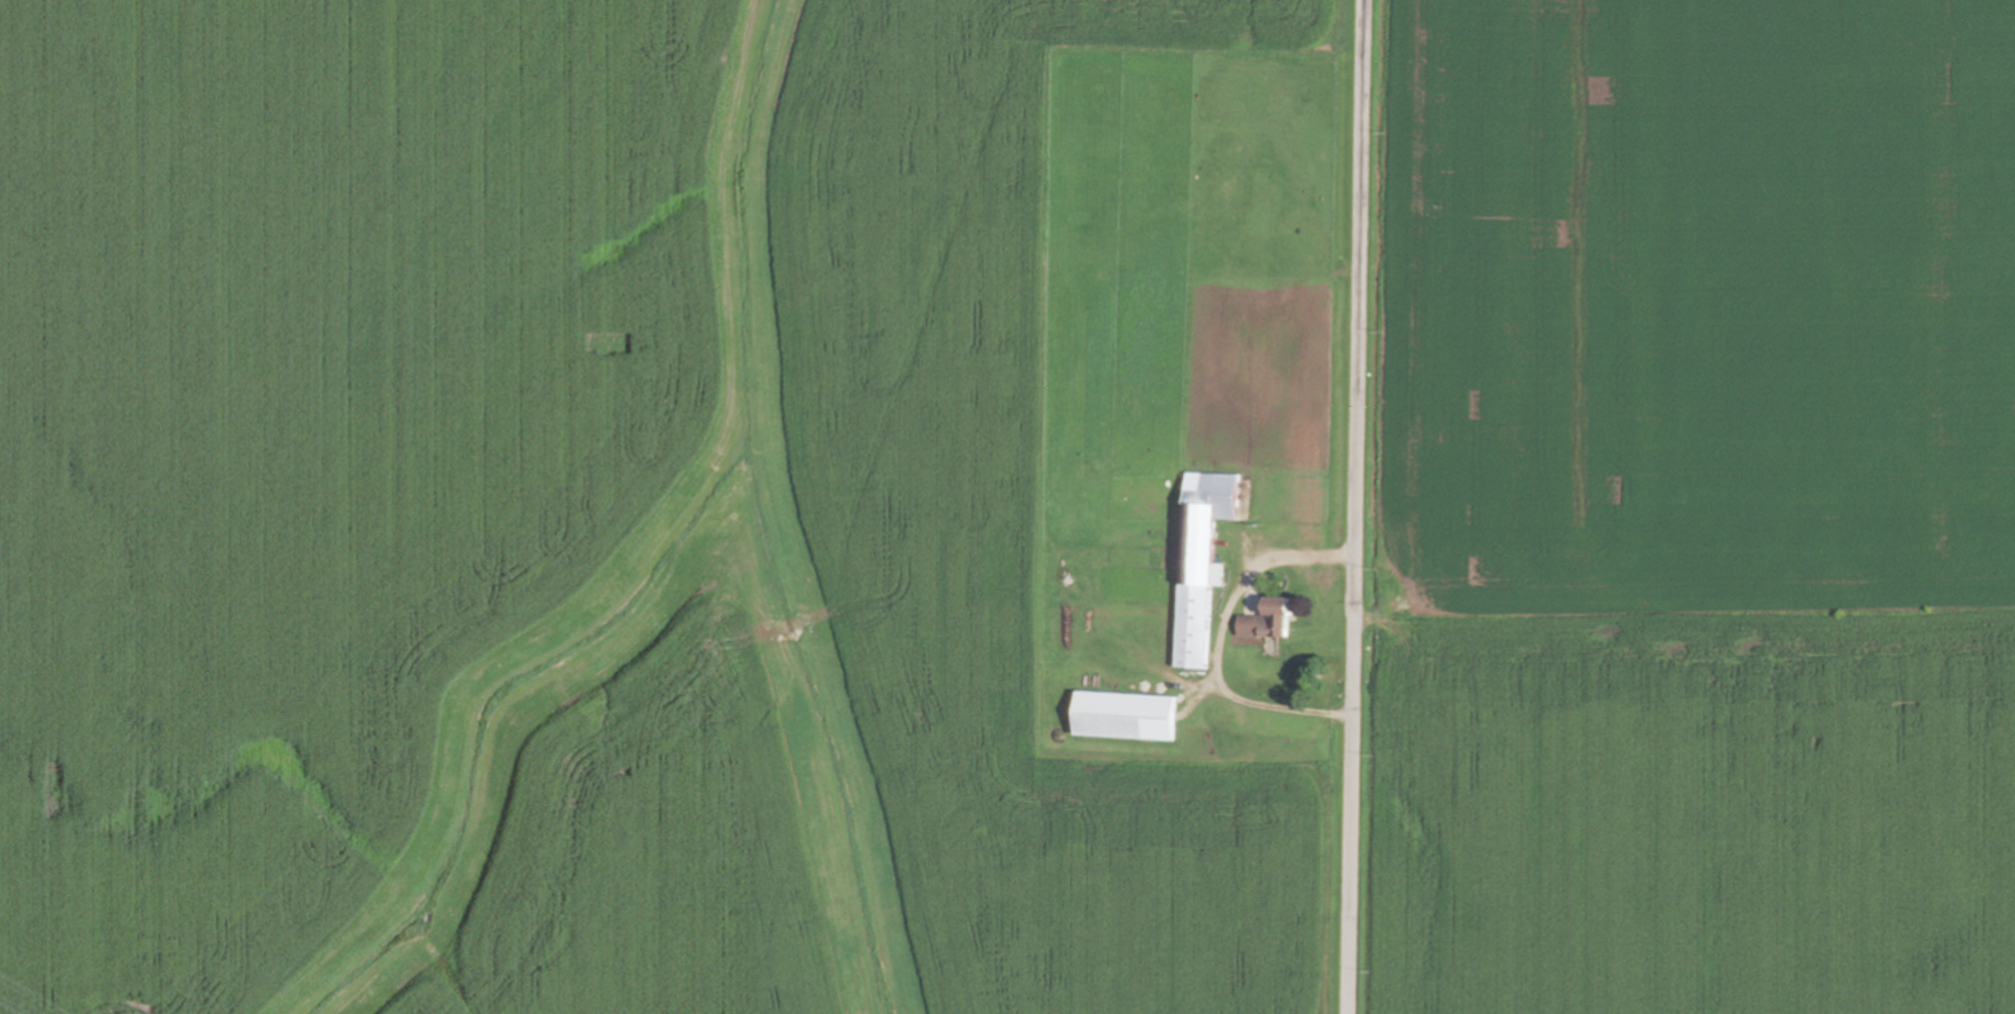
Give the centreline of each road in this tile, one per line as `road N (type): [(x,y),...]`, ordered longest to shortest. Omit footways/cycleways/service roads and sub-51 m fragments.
road 1 (residential): [(1367,0),(1350,1013)]

